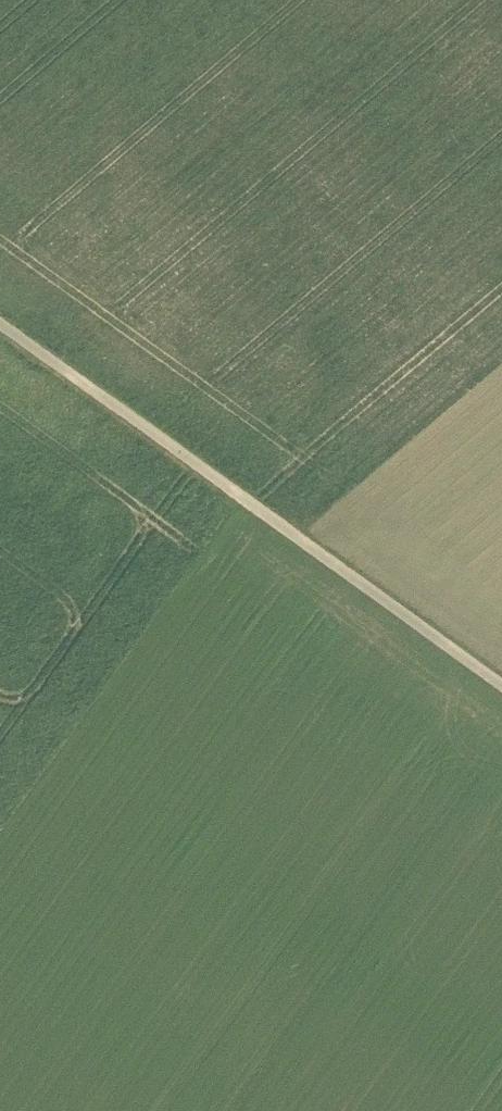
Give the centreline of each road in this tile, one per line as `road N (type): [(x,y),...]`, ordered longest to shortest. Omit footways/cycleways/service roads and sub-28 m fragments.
road 1 (track): [(0,322),(501,685)]

